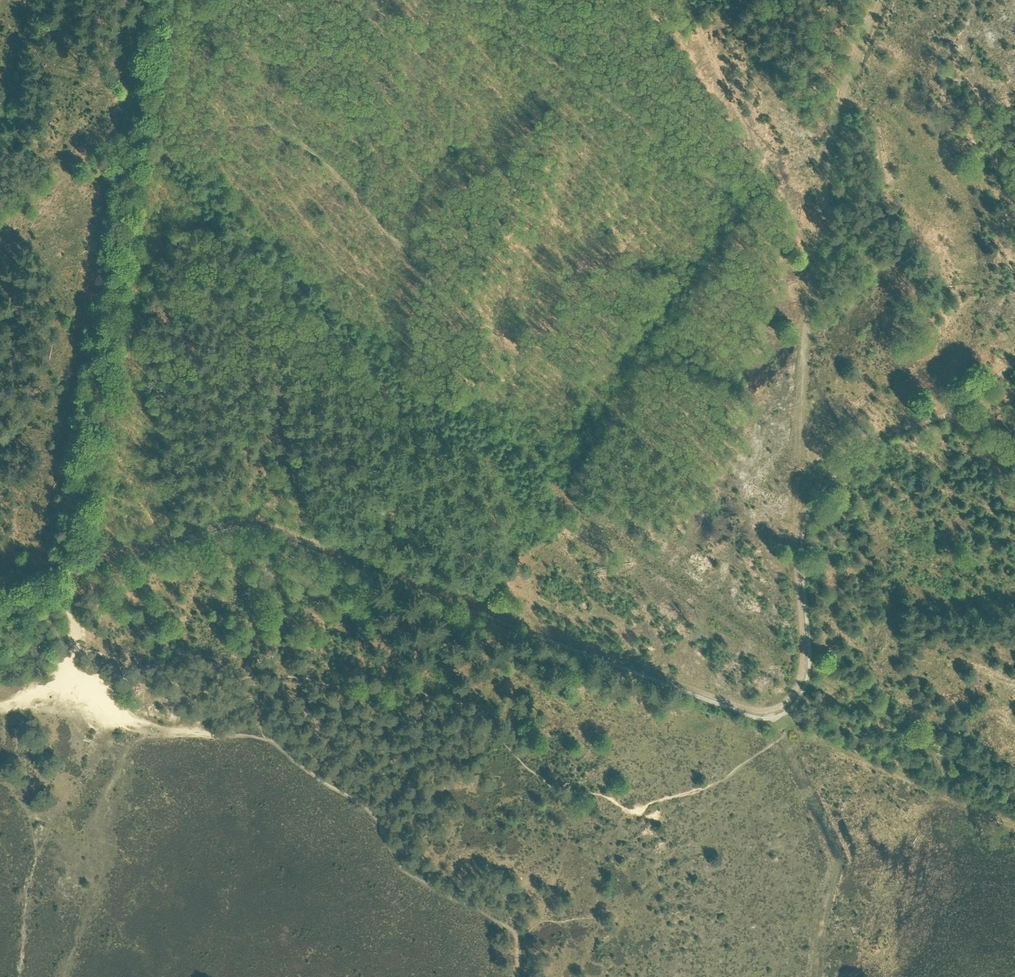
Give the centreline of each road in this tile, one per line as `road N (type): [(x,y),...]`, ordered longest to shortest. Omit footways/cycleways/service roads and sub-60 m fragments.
road 1 (track): [(798,522),(802,673),(787,702),(762,712),(262,526),(222,526),(72,567)]
road 2 (track): [(72,562),(137,128)]
road 3 (track): [(815,255),(836,115),(879,0)]
road 4 (track): [(804,365),(800,515)]
road 5 (track): [(158,0),(137,128)]

